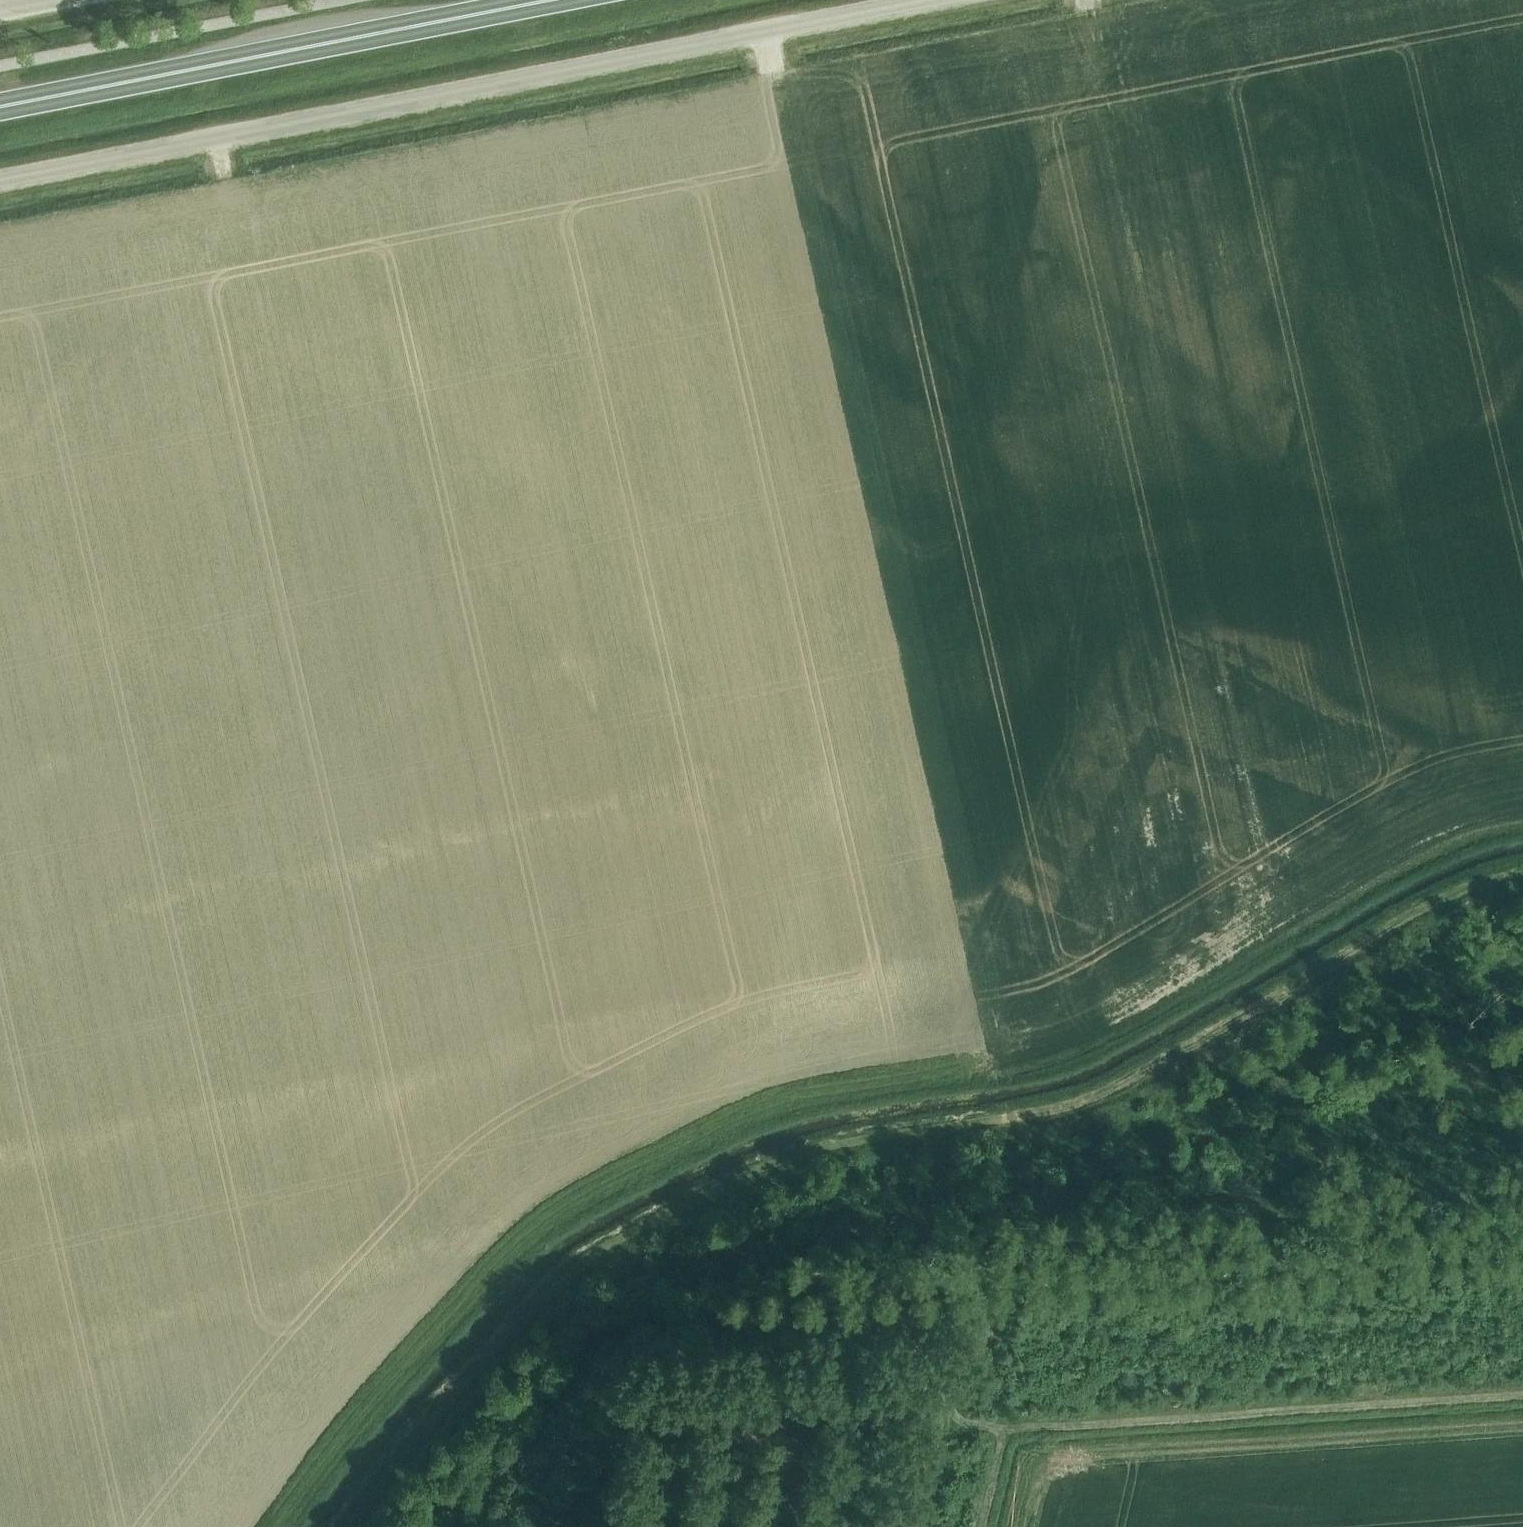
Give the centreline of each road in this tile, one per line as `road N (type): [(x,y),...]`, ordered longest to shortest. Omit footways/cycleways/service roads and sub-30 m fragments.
road 1 (unclassified): [(0,179),(915,0)]
road 2 (trunk): [(0,105),(546,0)]

